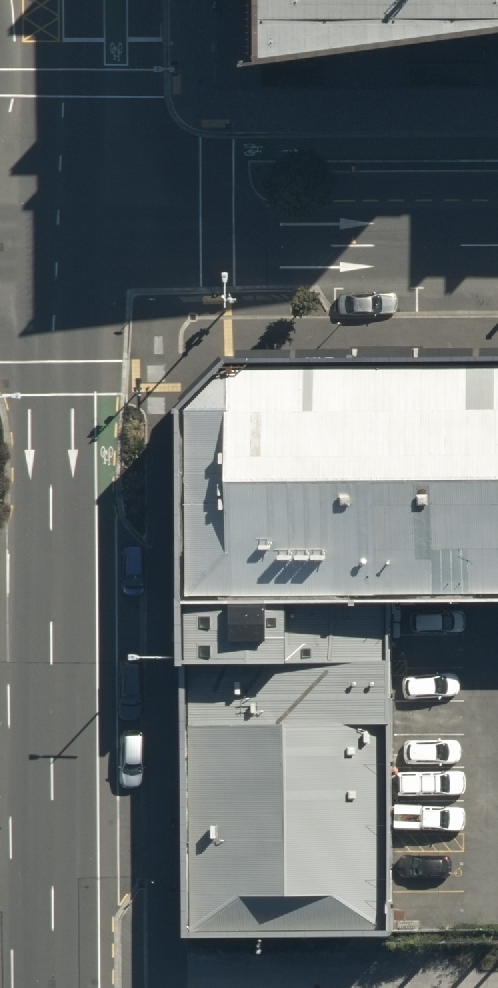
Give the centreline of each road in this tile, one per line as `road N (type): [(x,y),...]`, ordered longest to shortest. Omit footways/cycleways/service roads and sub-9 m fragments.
road 1 (secondary): [(51,246),(54,987)]
road 2 (secondary): [(51,246),(497,245)]
road 3 (residential): [(497,987),(241,987)]
road 4 (secondary): [(55,0),(51,246)]
road 5 (unclassified): [(51,246),(0,125)]

